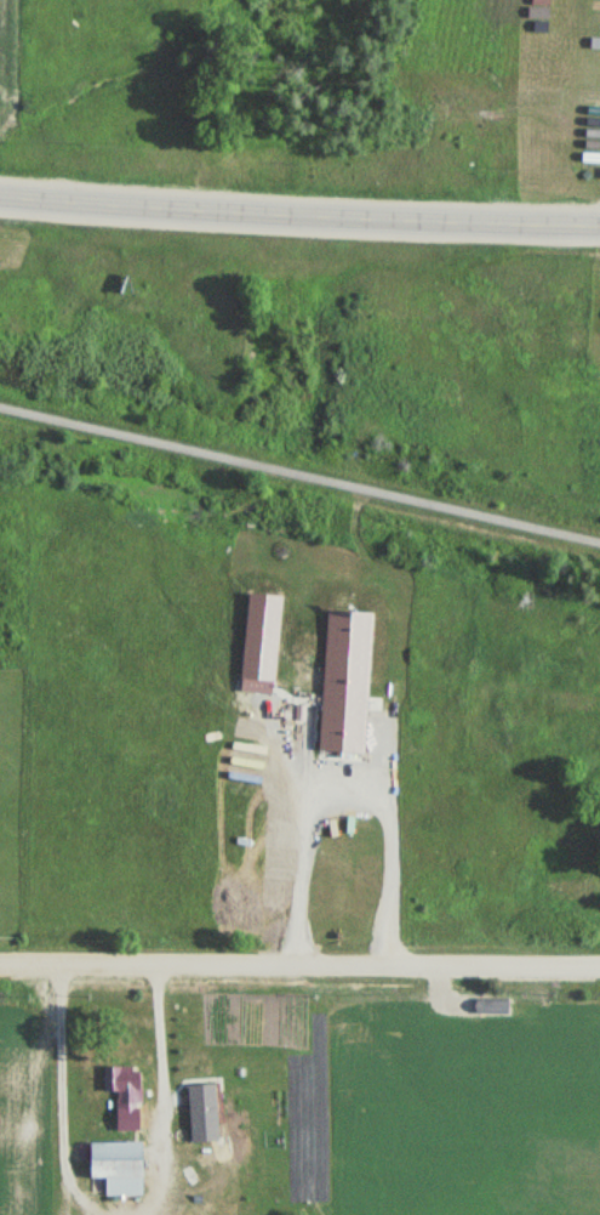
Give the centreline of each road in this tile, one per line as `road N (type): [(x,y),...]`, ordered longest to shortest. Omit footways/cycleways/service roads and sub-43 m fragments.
road 1 (primary): [(599,225),(0,197)]
road 2 (residential): [(599,964),(0,972)]

